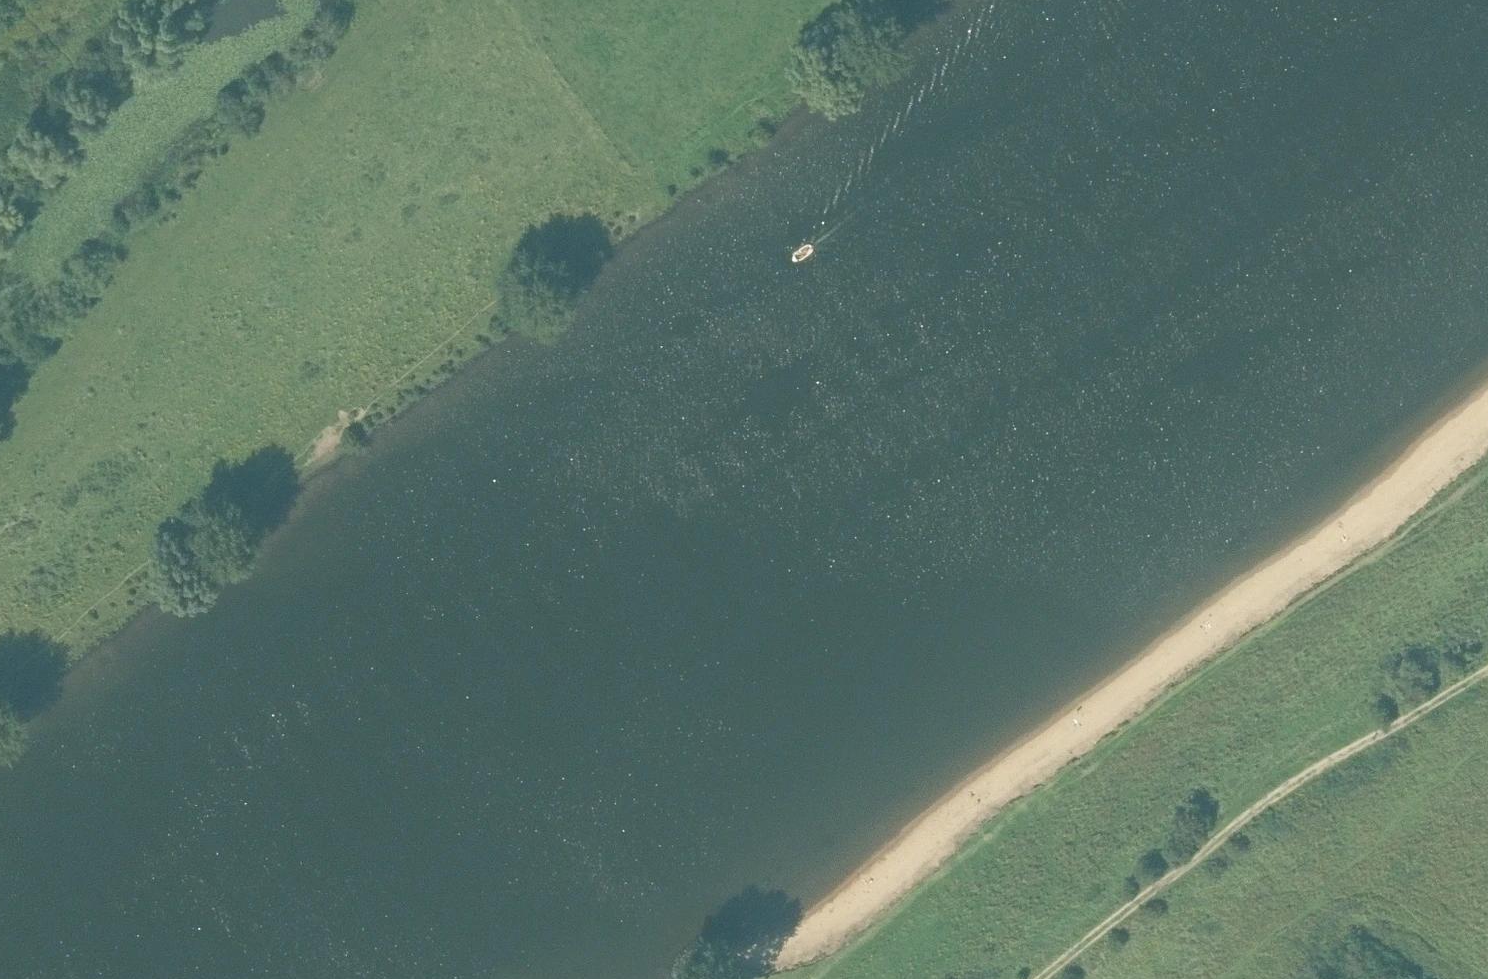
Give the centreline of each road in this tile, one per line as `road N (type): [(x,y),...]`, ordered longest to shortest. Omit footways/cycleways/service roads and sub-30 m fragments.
road 1 (track): [(1040,978),(1285,791),(1487,665)]

